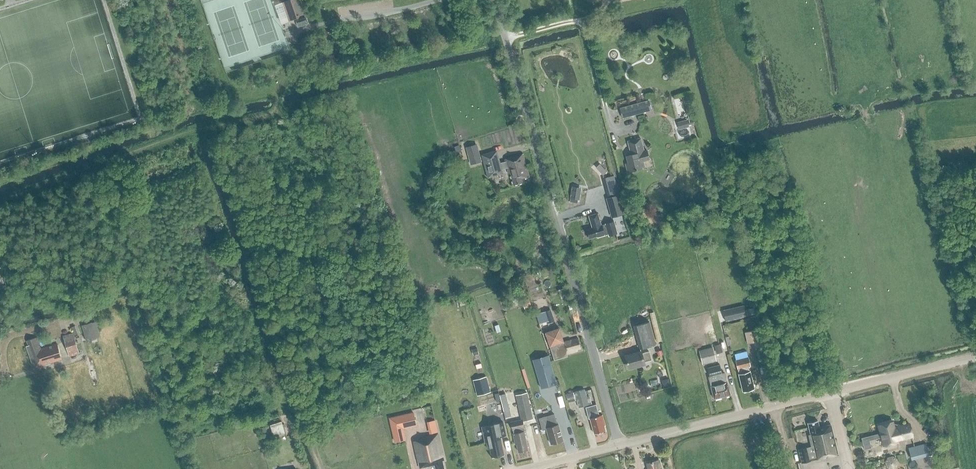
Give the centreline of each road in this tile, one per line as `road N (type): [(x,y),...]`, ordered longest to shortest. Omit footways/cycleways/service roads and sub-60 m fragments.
road 1 (unclassified): [(620,445),(496,0)]
road 2 (unclassified): [(620,445),(975,358)]
road 3 (track): [(0,241),(27,315),(137,282),(189,433)]
road 4 (track): [(206,129),(305,427)]
road 5 (track): [(728,136),(725,159),(788,406)]
road 6 (track): [(0,184),(139,132),(141,118)]

